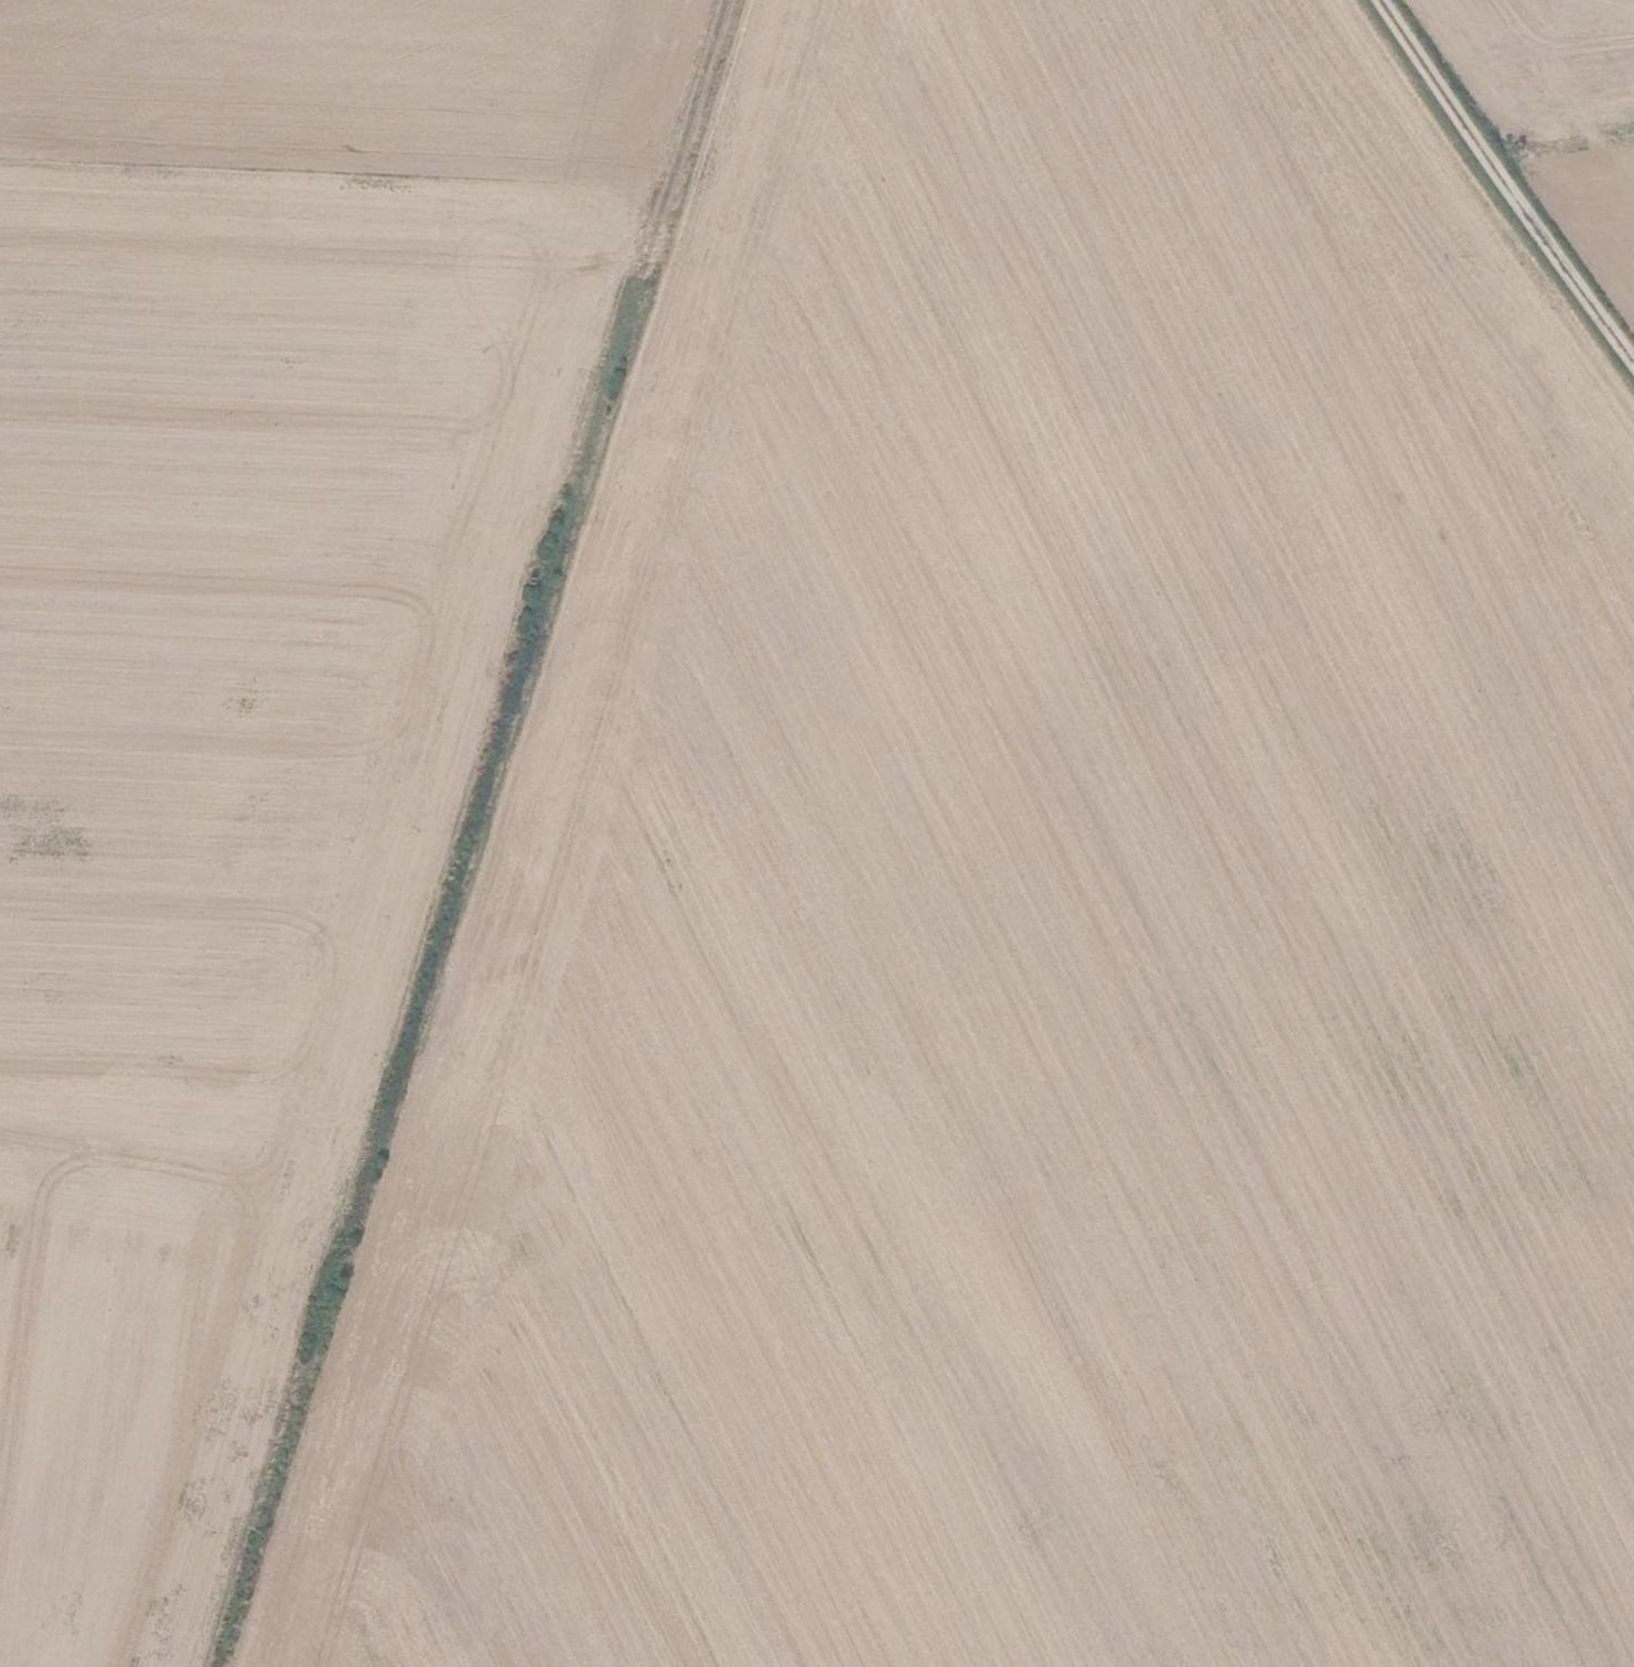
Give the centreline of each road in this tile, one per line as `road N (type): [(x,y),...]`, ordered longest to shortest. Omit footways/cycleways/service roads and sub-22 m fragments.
road 1 (track): [(226,1666),(736,0)]
road 2 (track): [(1386,0),(1633,375)]

